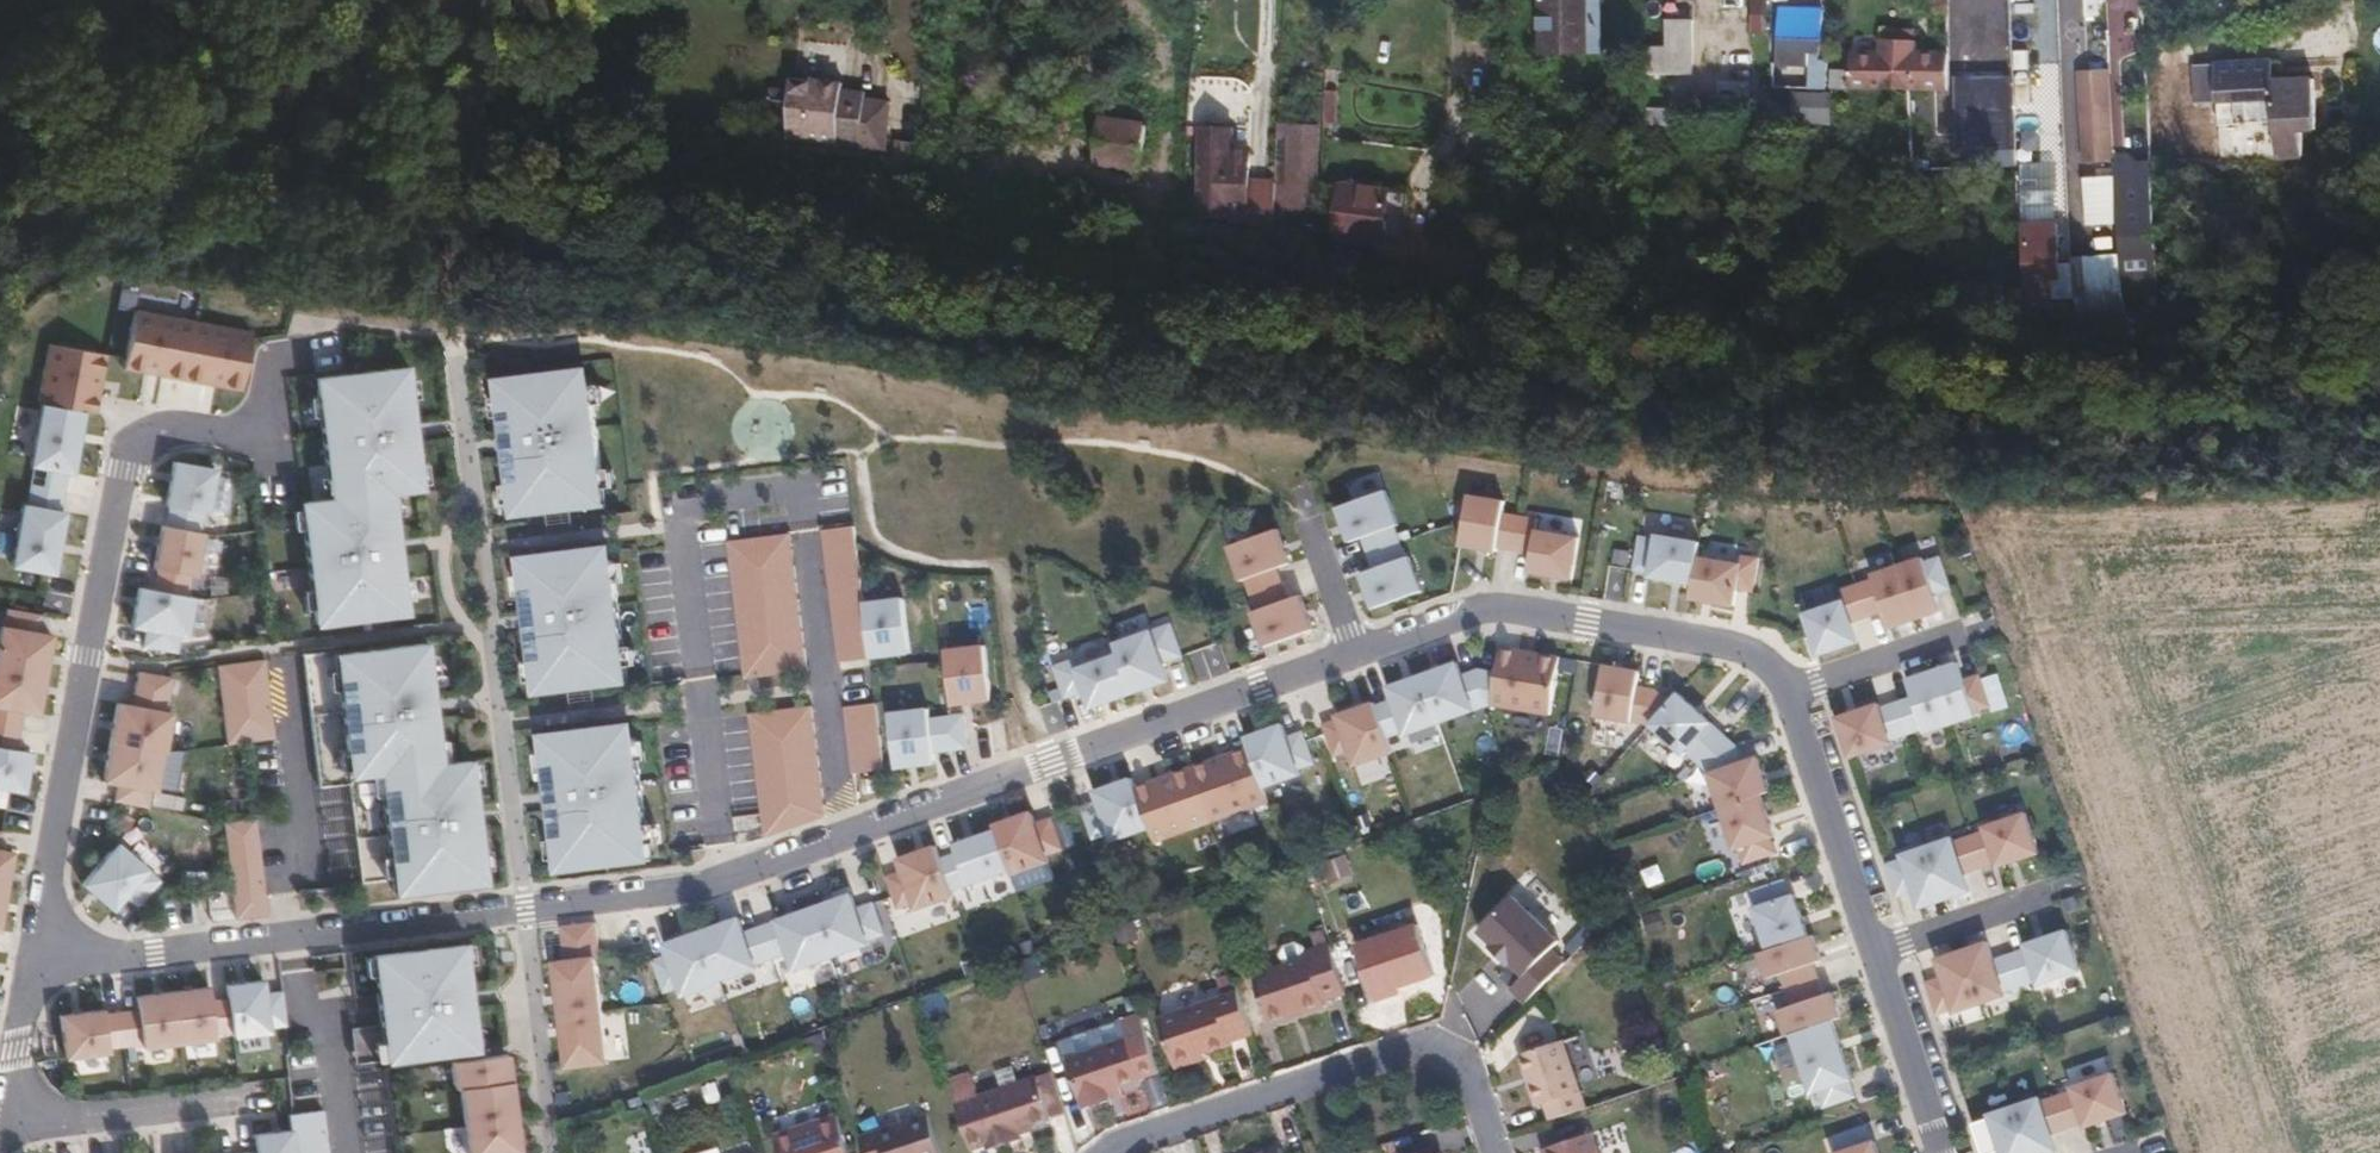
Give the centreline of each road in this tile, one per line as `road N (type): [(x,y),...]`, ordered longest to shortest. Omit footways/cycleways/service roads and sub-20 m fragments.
road 1 (residential): [(1356,650),(710,893),(39,956)]
road 2 (residential): [(39,956),(132,449),(179,427),(265,435)]
road 3 (residential): [(1793,694),(1785,672),(1744,645),(1485,602),(1356,650)]
road 4 (residential): [(1495,1152),(1456,1040),(1123,1152)]
road 5 (residential): [(39,956),(12,1088),(41,1120),(243,1103)]
road 6 (residential): [(1877,948),(1793,694)]
road 7 (residential): [(1945,1152),(1877,948)]
road 8 (residential): [(1967,639),(1793,694)]
road 9 (residential): [(2047,896),(1877,948)]
road 10 (residential): [(1356,650),(1307,525)]

